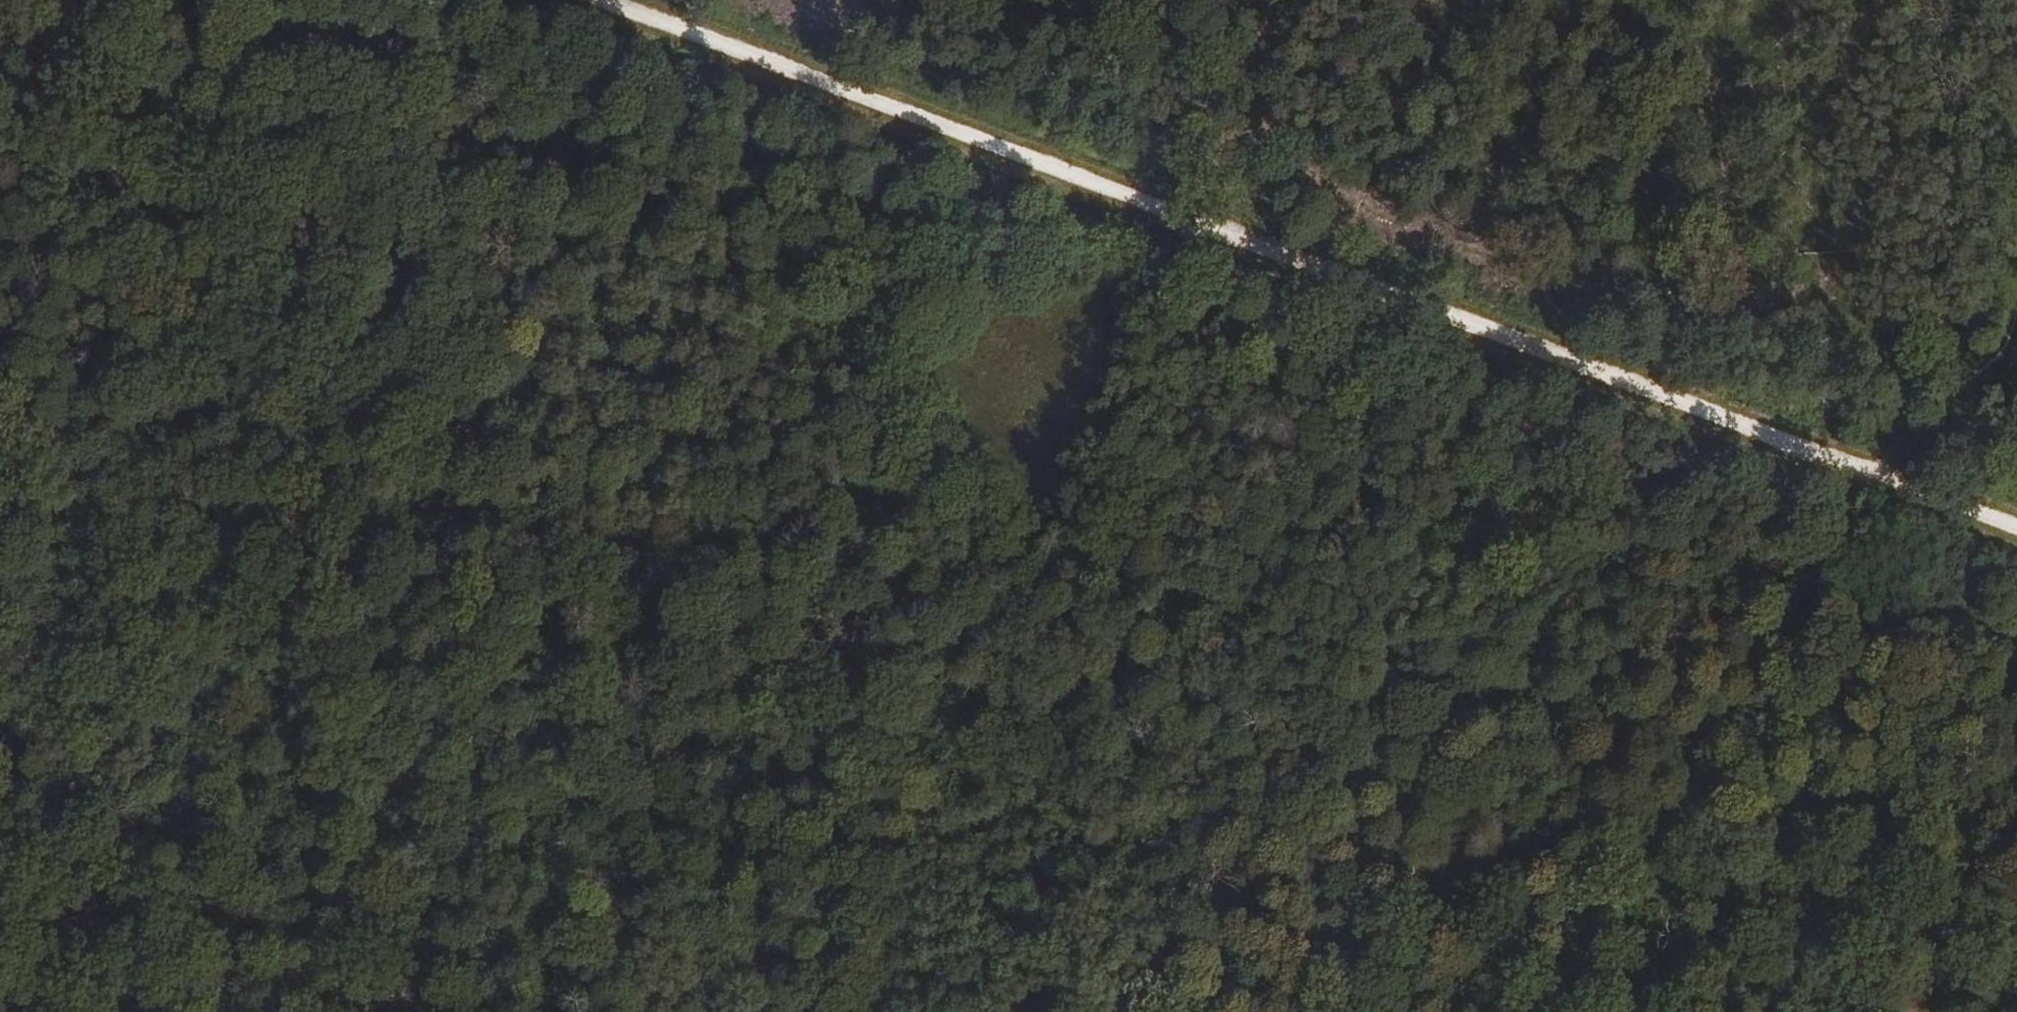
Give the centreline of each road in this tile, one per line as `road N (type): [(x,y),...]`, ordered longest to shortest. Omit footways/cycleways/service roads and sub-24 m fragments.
road 1 (track): [(585,0),(2016,545)]
road 2 (track): [(1597,1011),(1617,860),(1861,485)]

